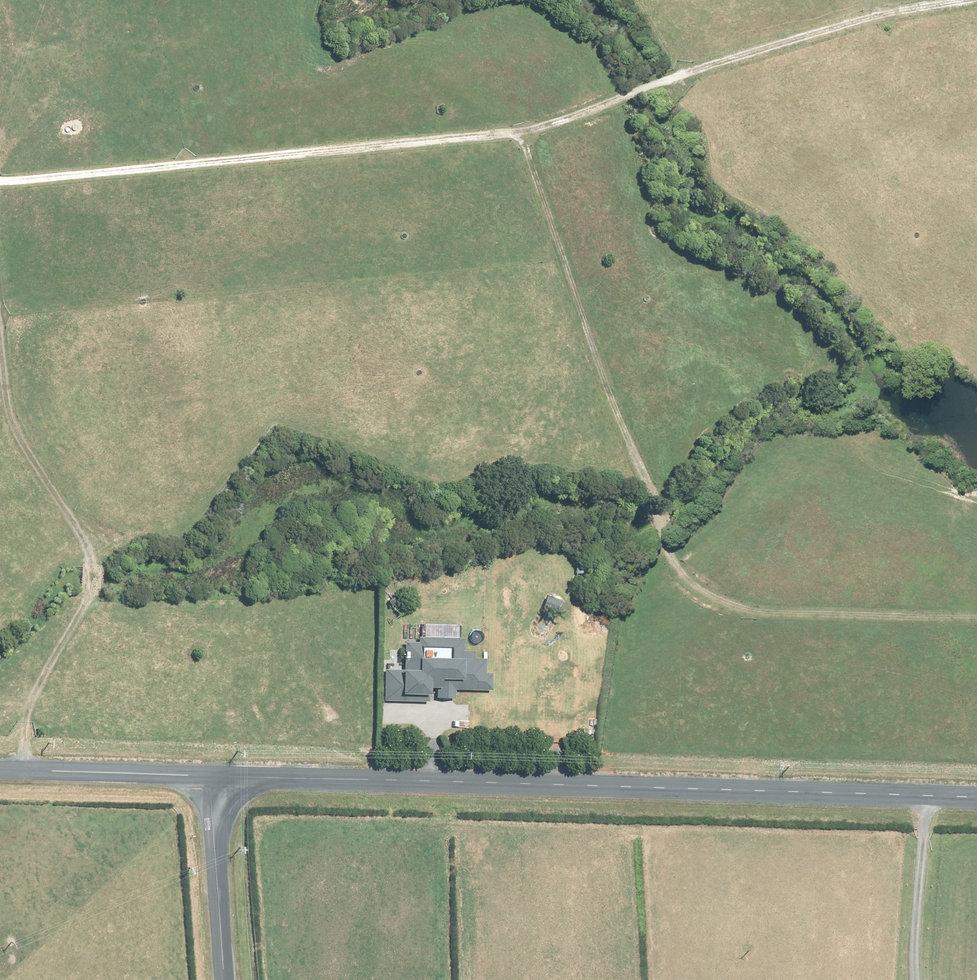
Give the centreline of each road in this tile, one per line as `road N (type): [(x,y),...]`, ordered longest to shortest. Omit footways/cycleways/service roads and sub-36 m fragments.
road 1 (track): [(0,186),(567,133),(947,0)]
road 2 (unclassified): [(976,799),(210,776)]
road 3 (track): [(527,137),(686,575),(735,605),(976,617)]
road 4 (track): [(0,232),(7,393),(91,529),(88,594),(4,770)]
road 5 (unclassified): [(210,776),(0,770)]
road 6 (unclassified): [(210,776),(223,979)]

